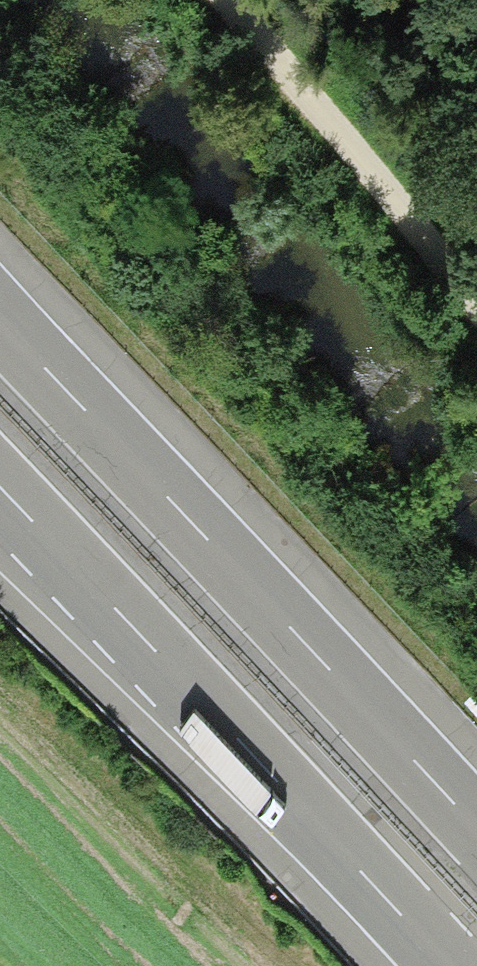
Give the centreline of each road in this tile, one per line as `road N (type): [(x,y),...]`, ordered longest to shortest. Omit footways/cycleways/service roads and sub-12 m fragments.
road 1 (motorway): [(476,824),(0,318)]
road 2 (motorway): [(0,478),(448,965)]
road 3 (track): [(199,0),(476,316)]

